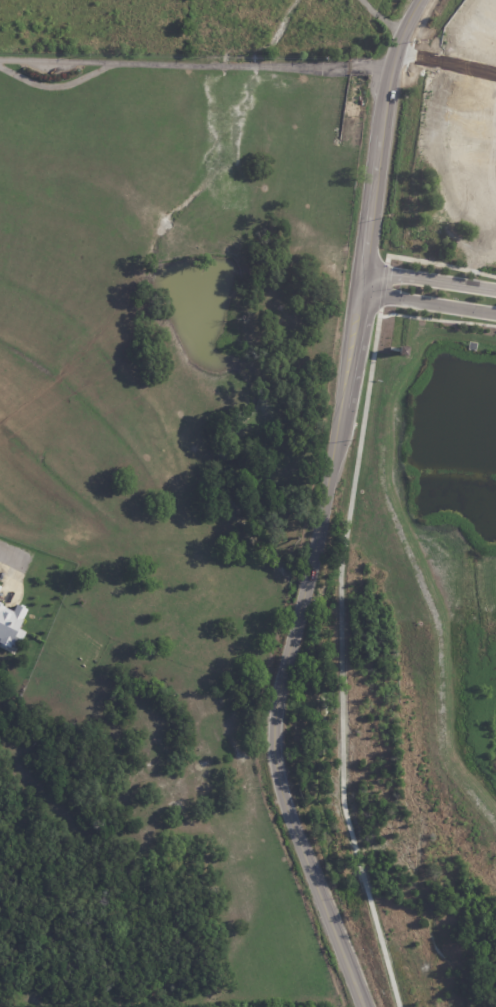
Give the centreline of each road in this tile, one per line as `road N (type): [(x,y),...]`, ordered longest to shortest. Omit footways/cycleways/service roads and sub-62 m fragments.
road 1 (tertiary): [(417,0),(388,58),(330,460),(274,714),(274,766),(293,833),(359,1006)]
road 2 (tertiary): [(357,290),(495,310)]
road 3 (tertiary): [(495,277),(361,259)]

